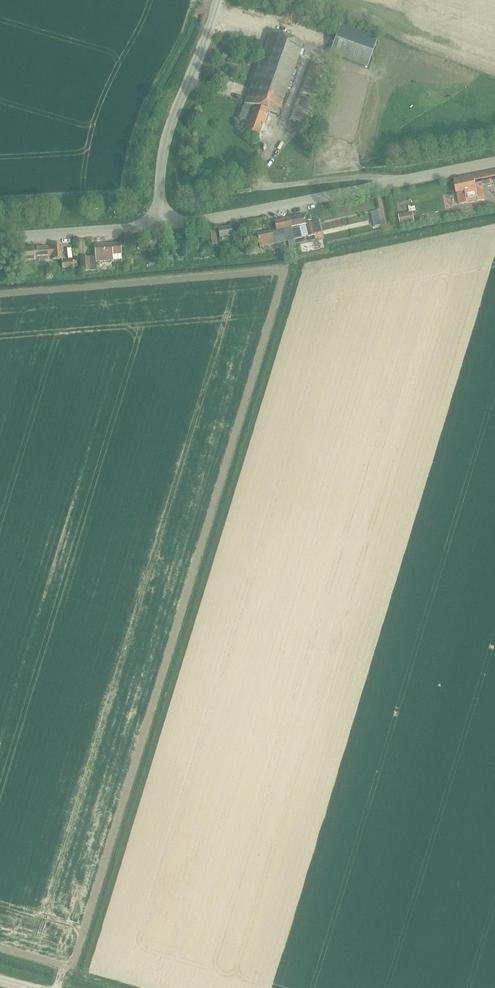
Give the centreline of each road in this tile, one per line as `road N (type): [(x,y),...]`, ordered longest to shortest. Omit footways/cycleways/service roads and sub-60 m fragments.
road 1 (unclassified): [(159,225),(494,163)]
road 2 (unclassified): [(159,225),(168,134),(218,0)]
road 3 (unclassified): [(0,240),(159,225)]

